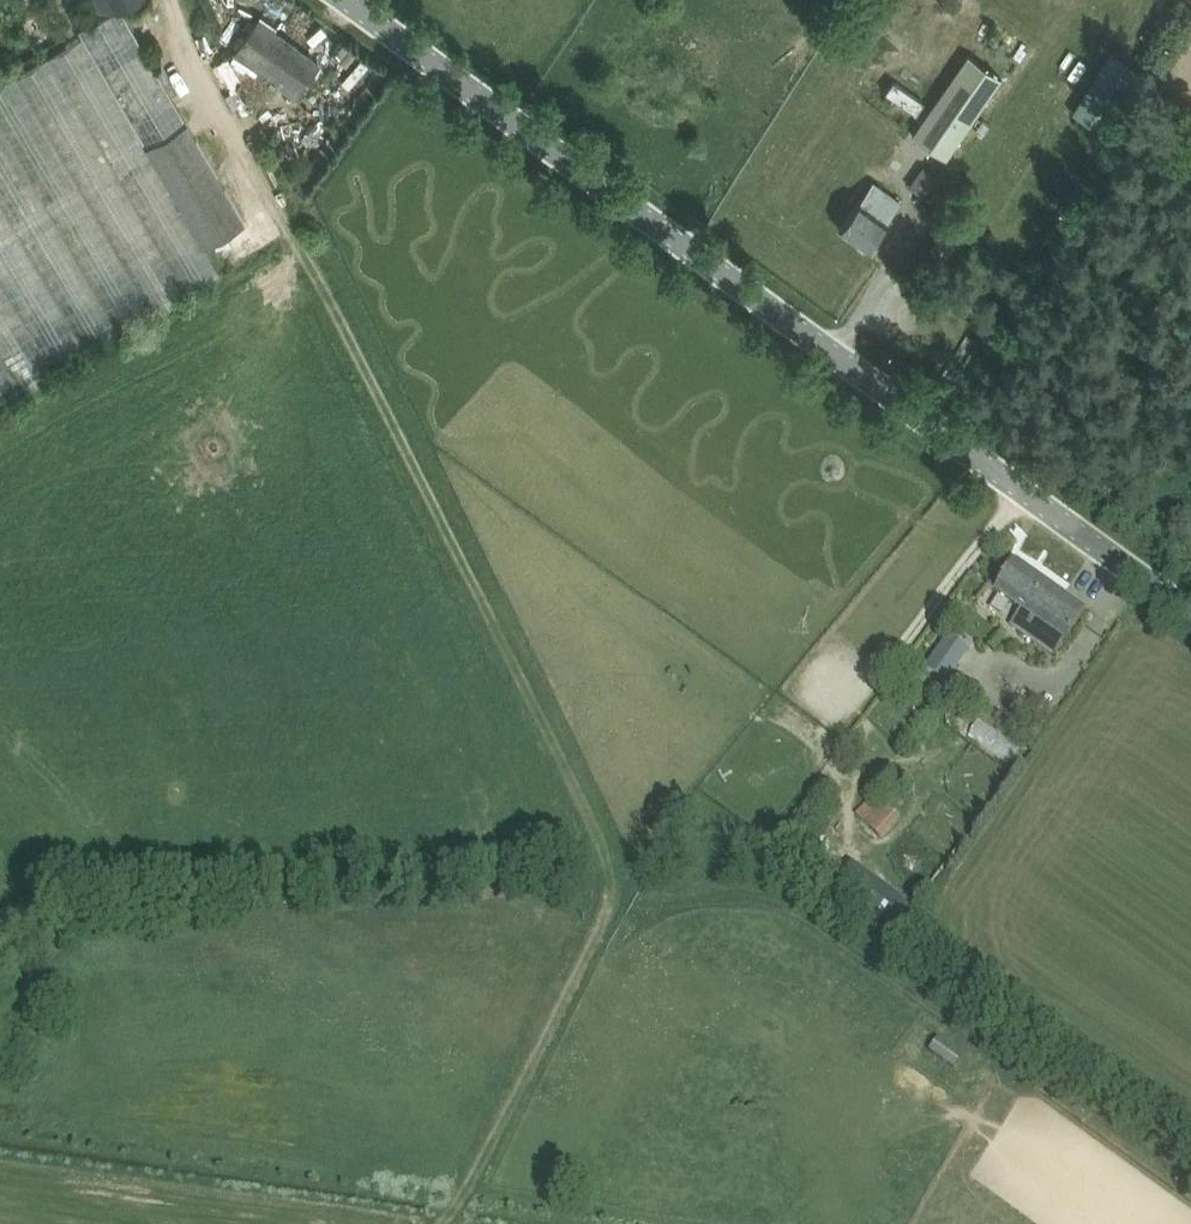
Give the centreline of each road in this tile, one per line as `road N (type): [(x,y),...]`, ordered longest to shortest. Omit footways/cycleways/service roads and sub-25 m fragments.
road 1 (track): [(447,1209),(564,986),(599,895),(589,831),(307,271),(181,0)]
road 2 (tertiary): [(1190,615),(342,0)]

